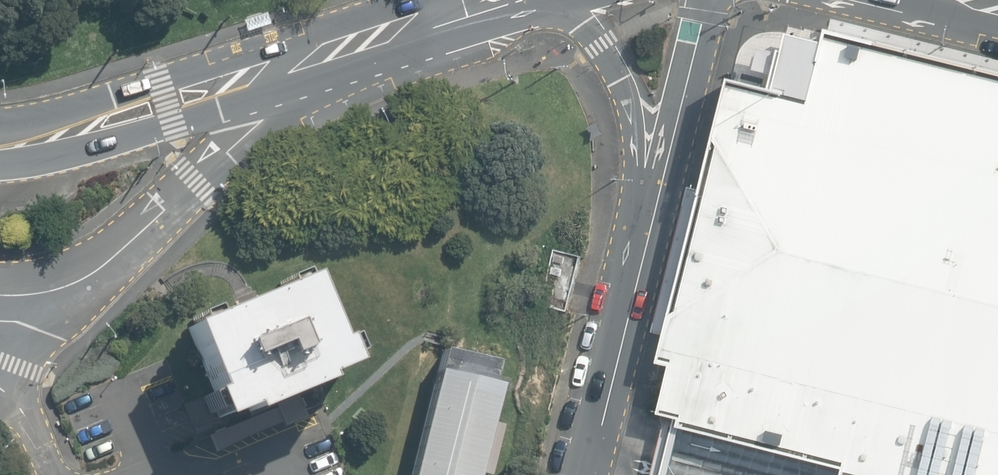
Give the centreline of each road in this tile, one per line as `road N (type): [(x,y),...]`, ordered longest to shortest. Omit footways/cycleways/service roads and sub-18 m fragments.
road 1 (tertiary): [(268,71),(252,124),(120,251),(61,288),(0,296)]
road 2 (unclassified): [(656,177),(581,474)]
road 3 (secondary): [(0,138),(268,71)]
road 4 (secondary): [(268,71),(473,13)]
road 5 (secondary): [(656,177),(633,101),(569,0)]
road 6 (unclassified): [(708,0),(656,177)]

